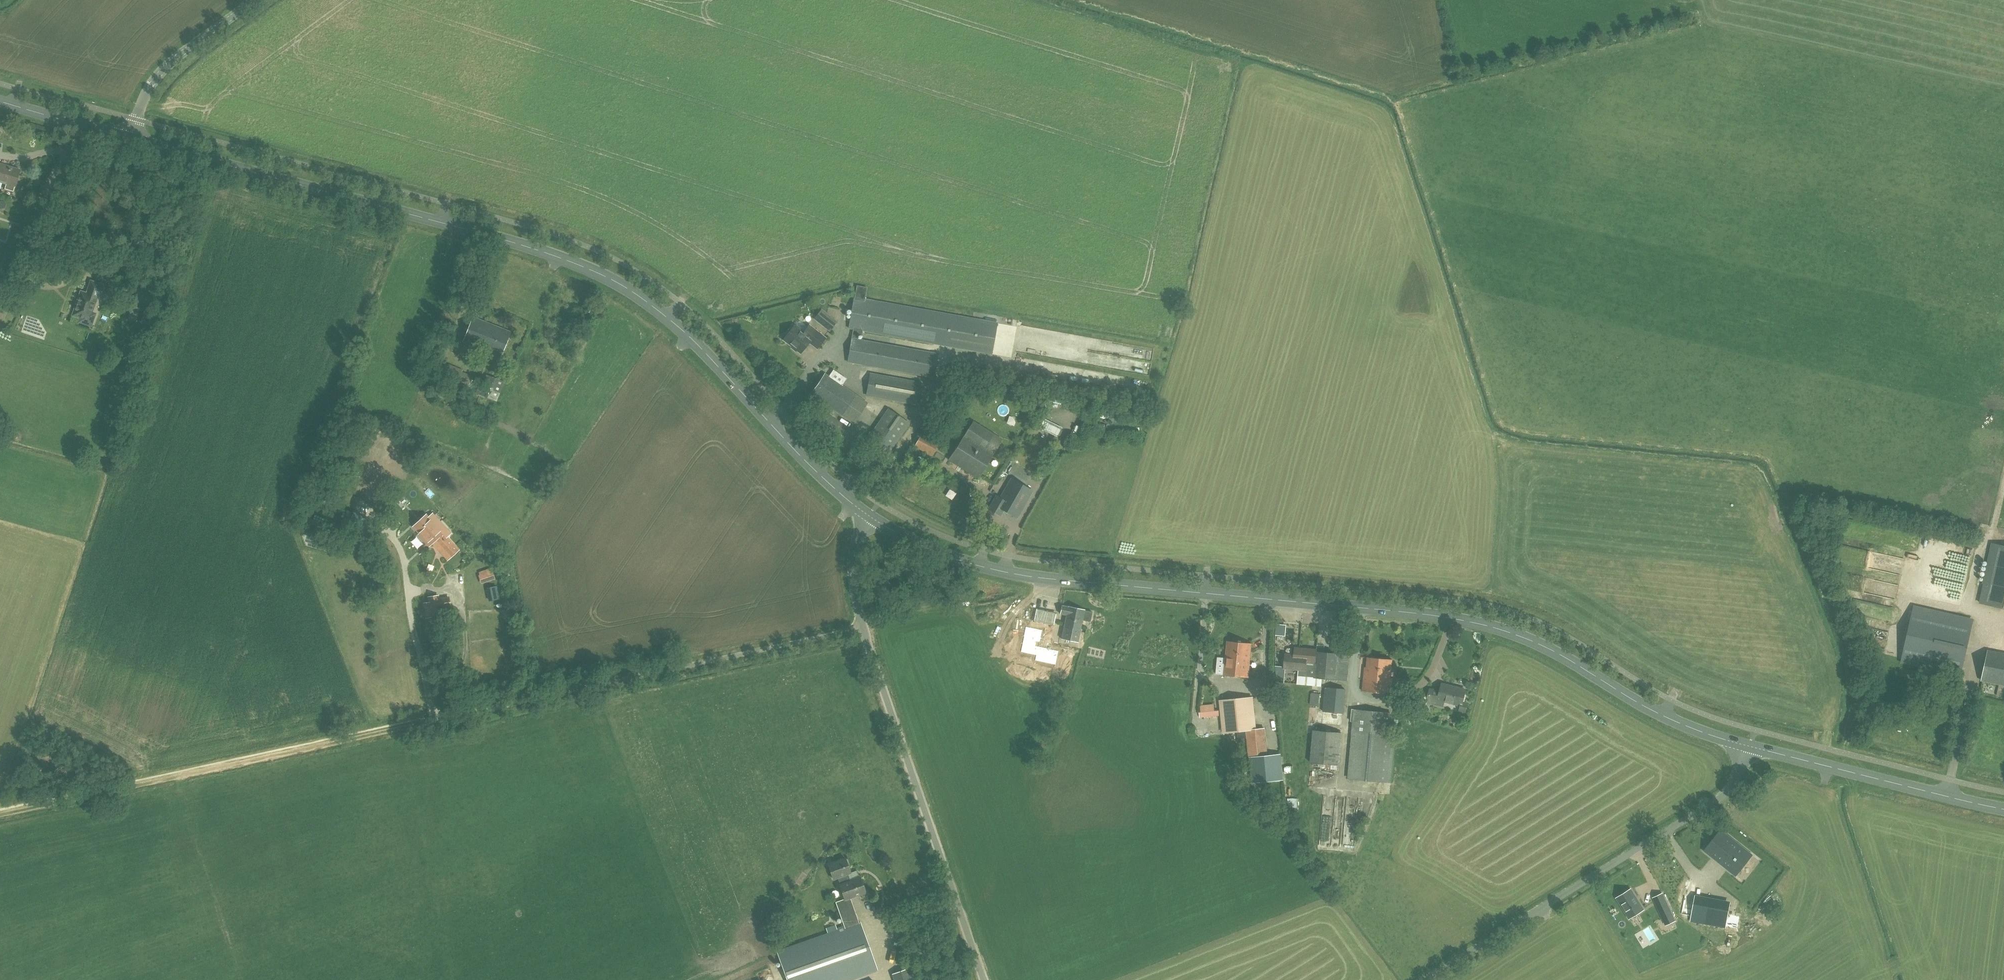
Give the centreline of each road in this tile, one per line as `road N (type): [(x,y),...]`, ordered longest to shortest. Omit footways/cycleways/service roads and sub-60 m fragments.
road 1 (secondary): [(1749,746),(1677,722),(1549,650),(1486,626),(1039,579),(925,548),(870,518)]
road 2 (secondary): [(667,320),(572,265),(130,139)]
road 3 (track): [(0,817),(434,720)]
road 4 (unclassified): [(434,720),(862,630)]
road 5 (unclassified): [(1425,979),(1721,796),(1749,746)]
road 6 (unclassified): [(984,979),(862,630)]
road 7 (secondary): [(2003,808),(1749,746)]
road 8 (secondary): [(870,518),(687,338)]
road 9 (unclassified): [(130,139),(159,78),(261,0)]
road 10 (unclassified): [(0,292),(88,126)]

